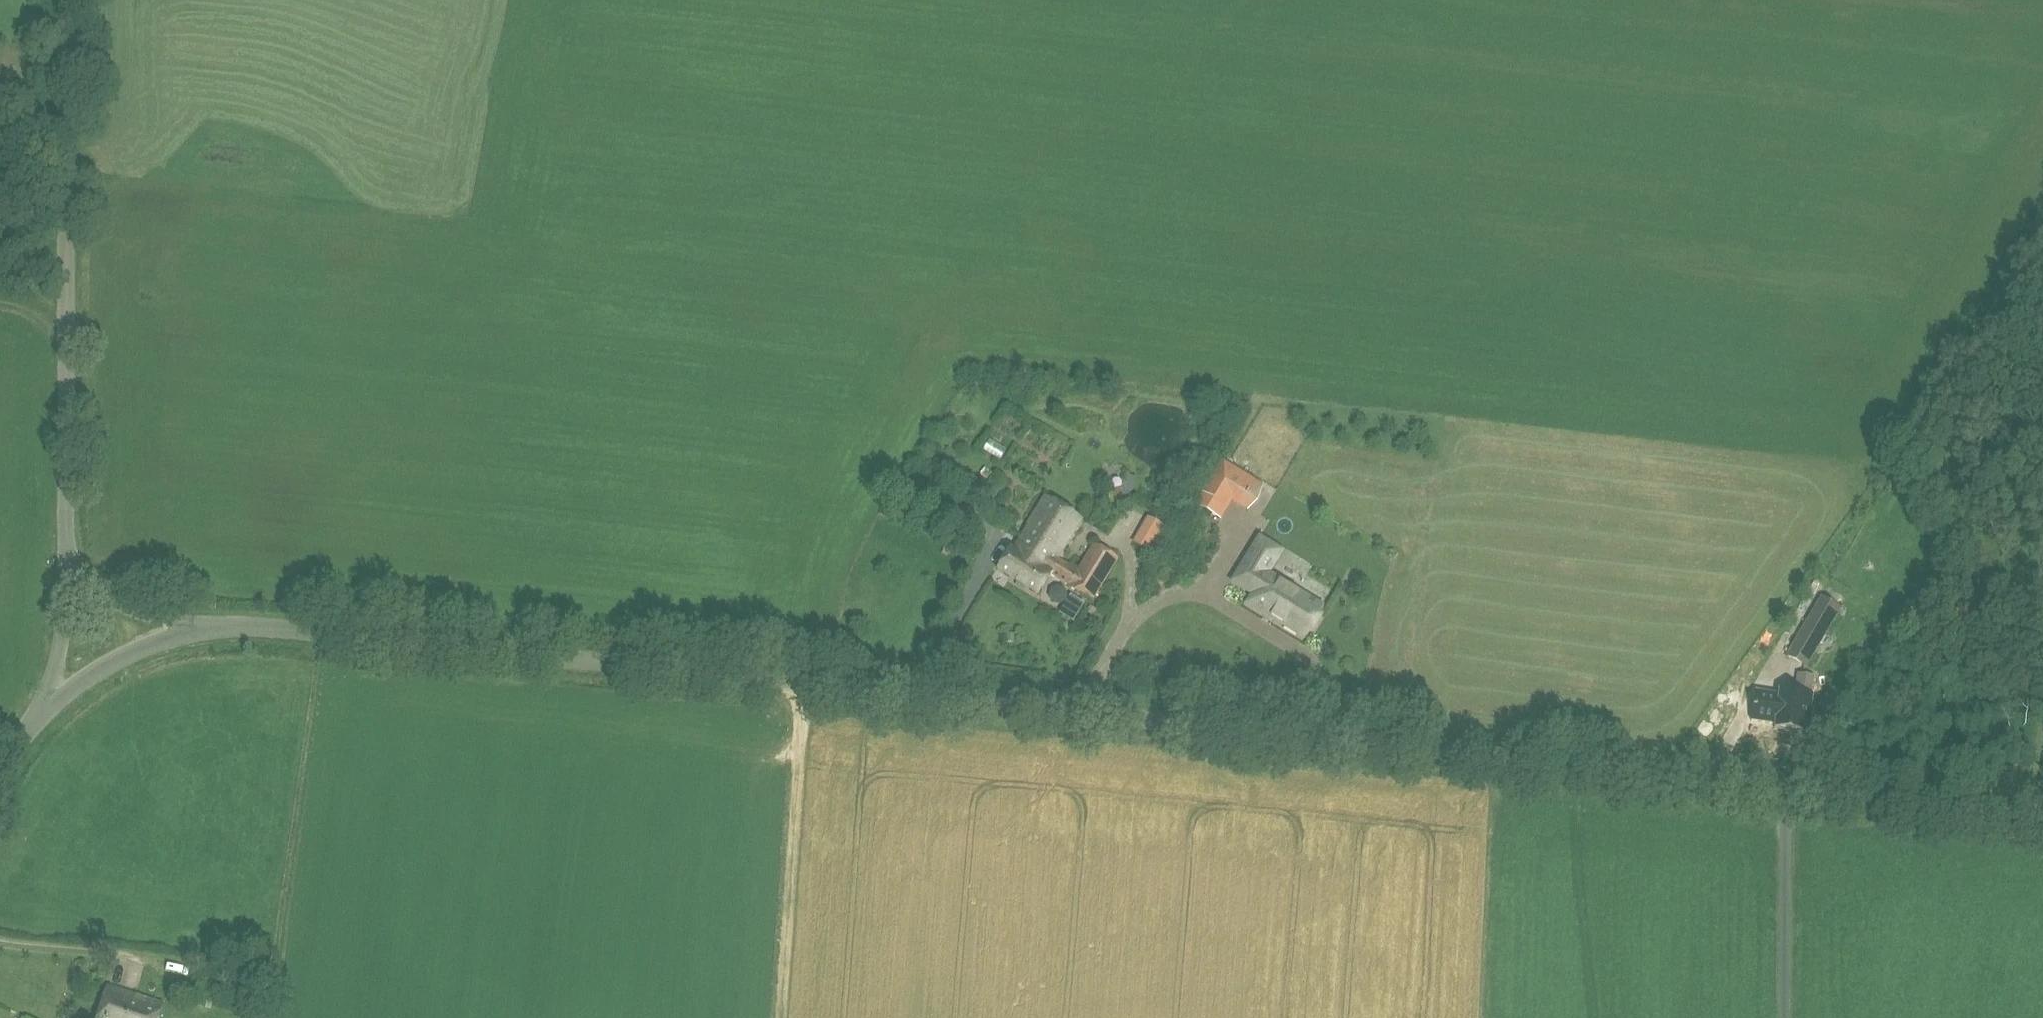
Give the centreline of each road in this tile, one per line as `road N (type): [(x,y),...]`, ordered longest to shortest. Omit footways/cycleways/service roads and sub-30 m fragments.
road 1 (unclassified): [(2042,813),(398,642),(199,631)]
road 2 (unclassified): [(69,557),(79,0)]
road 3 (track): [(779,1017),(804,685)]
road 4 (unclassified): [(43,712),(111,667),(199,631)]
road 5 (unclassified): [(43,712),(66,627),(69,557)]
road 6 (unclassified): [(199,631),(111,600),(69,557)]

